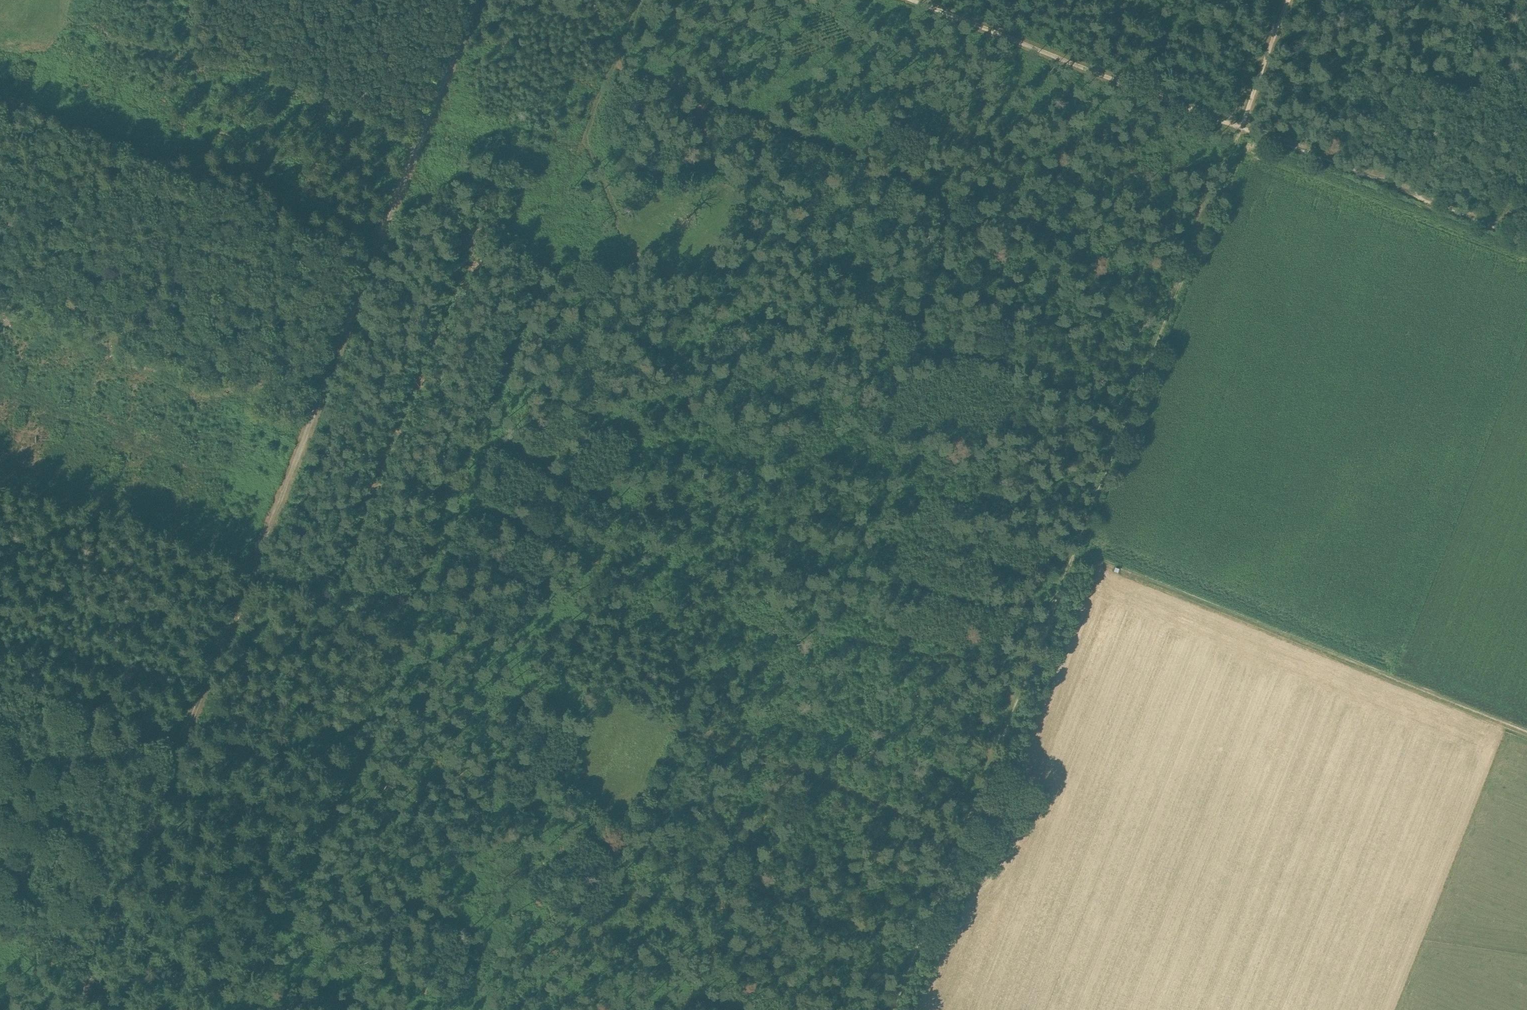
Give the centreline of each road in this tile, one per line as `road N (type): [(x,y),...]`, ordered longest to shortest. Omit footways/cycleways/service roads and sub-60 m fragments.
road 1 (track): [(79,1009),(477,0)]
road 2 (track): [(900,1009),(1245,125)]
road 3 (track): [(246,570),(963,846)]
road 4 (track): [(1245,125),(921,0)]
road 5 (track): [(1526,239),(1245,125)]
road 6 (track): [(1245,125),(1295,0)]

